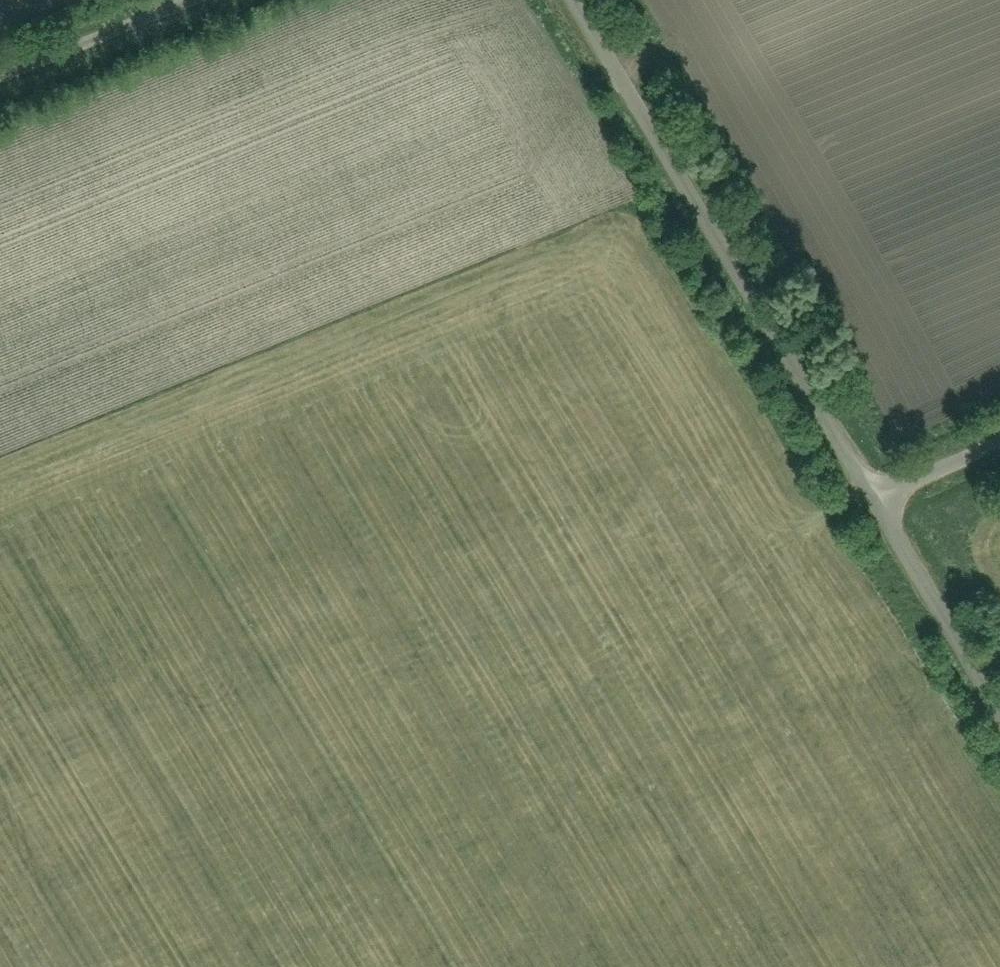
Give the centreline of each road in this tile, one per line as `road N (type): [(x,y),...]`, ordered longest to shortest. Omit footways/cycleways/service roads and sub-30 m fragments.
road 1 (residential): [(570,0),(873,498)]
road 2 (residential): [(873,498),(999,710)]
road 3 (residential): [(166,0),(0,67)]
road 4 (residential): [(999,438),(873,498)]

